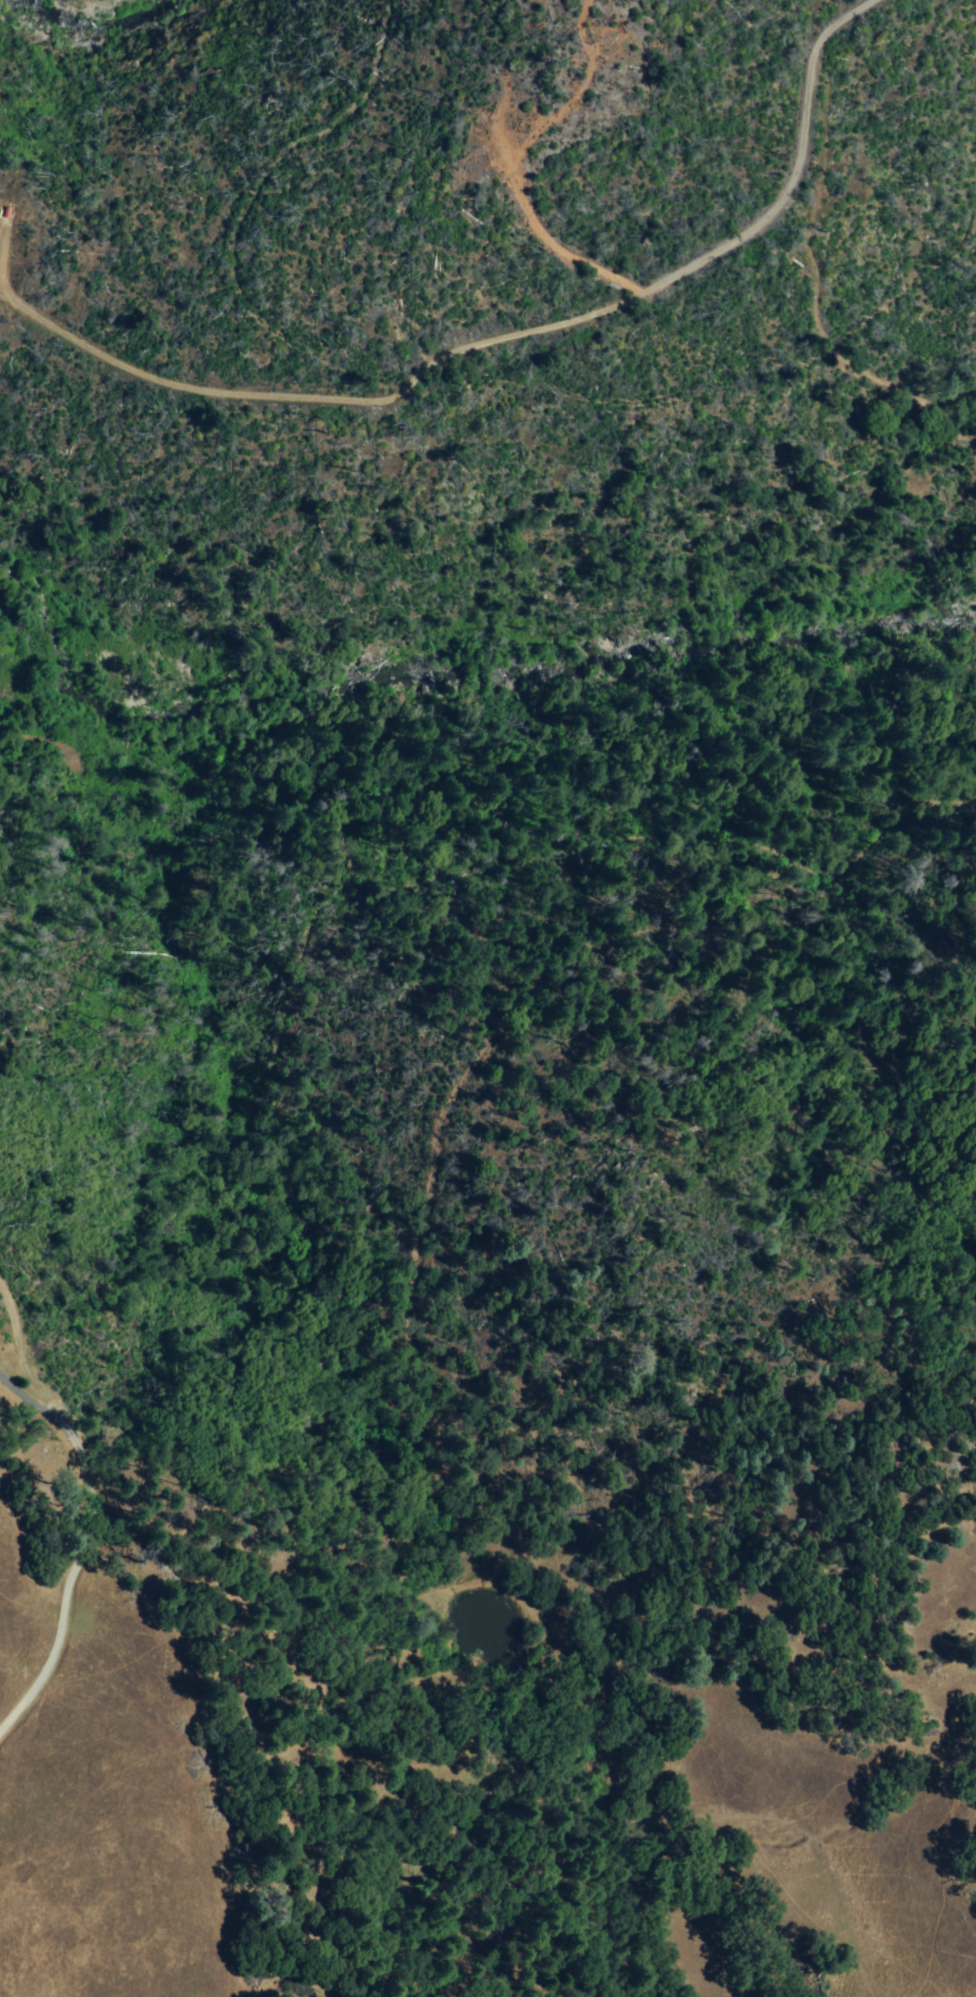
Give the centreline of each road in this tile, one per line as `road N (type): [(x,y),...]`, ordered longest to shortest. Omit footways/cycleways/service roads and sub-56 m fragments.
road 1 (residential): [(880,0),(814,48),(783,183),(734,240),(614,305),(384,372),(256,320),(233,251),(249,168),(370,93),(393,0)]

